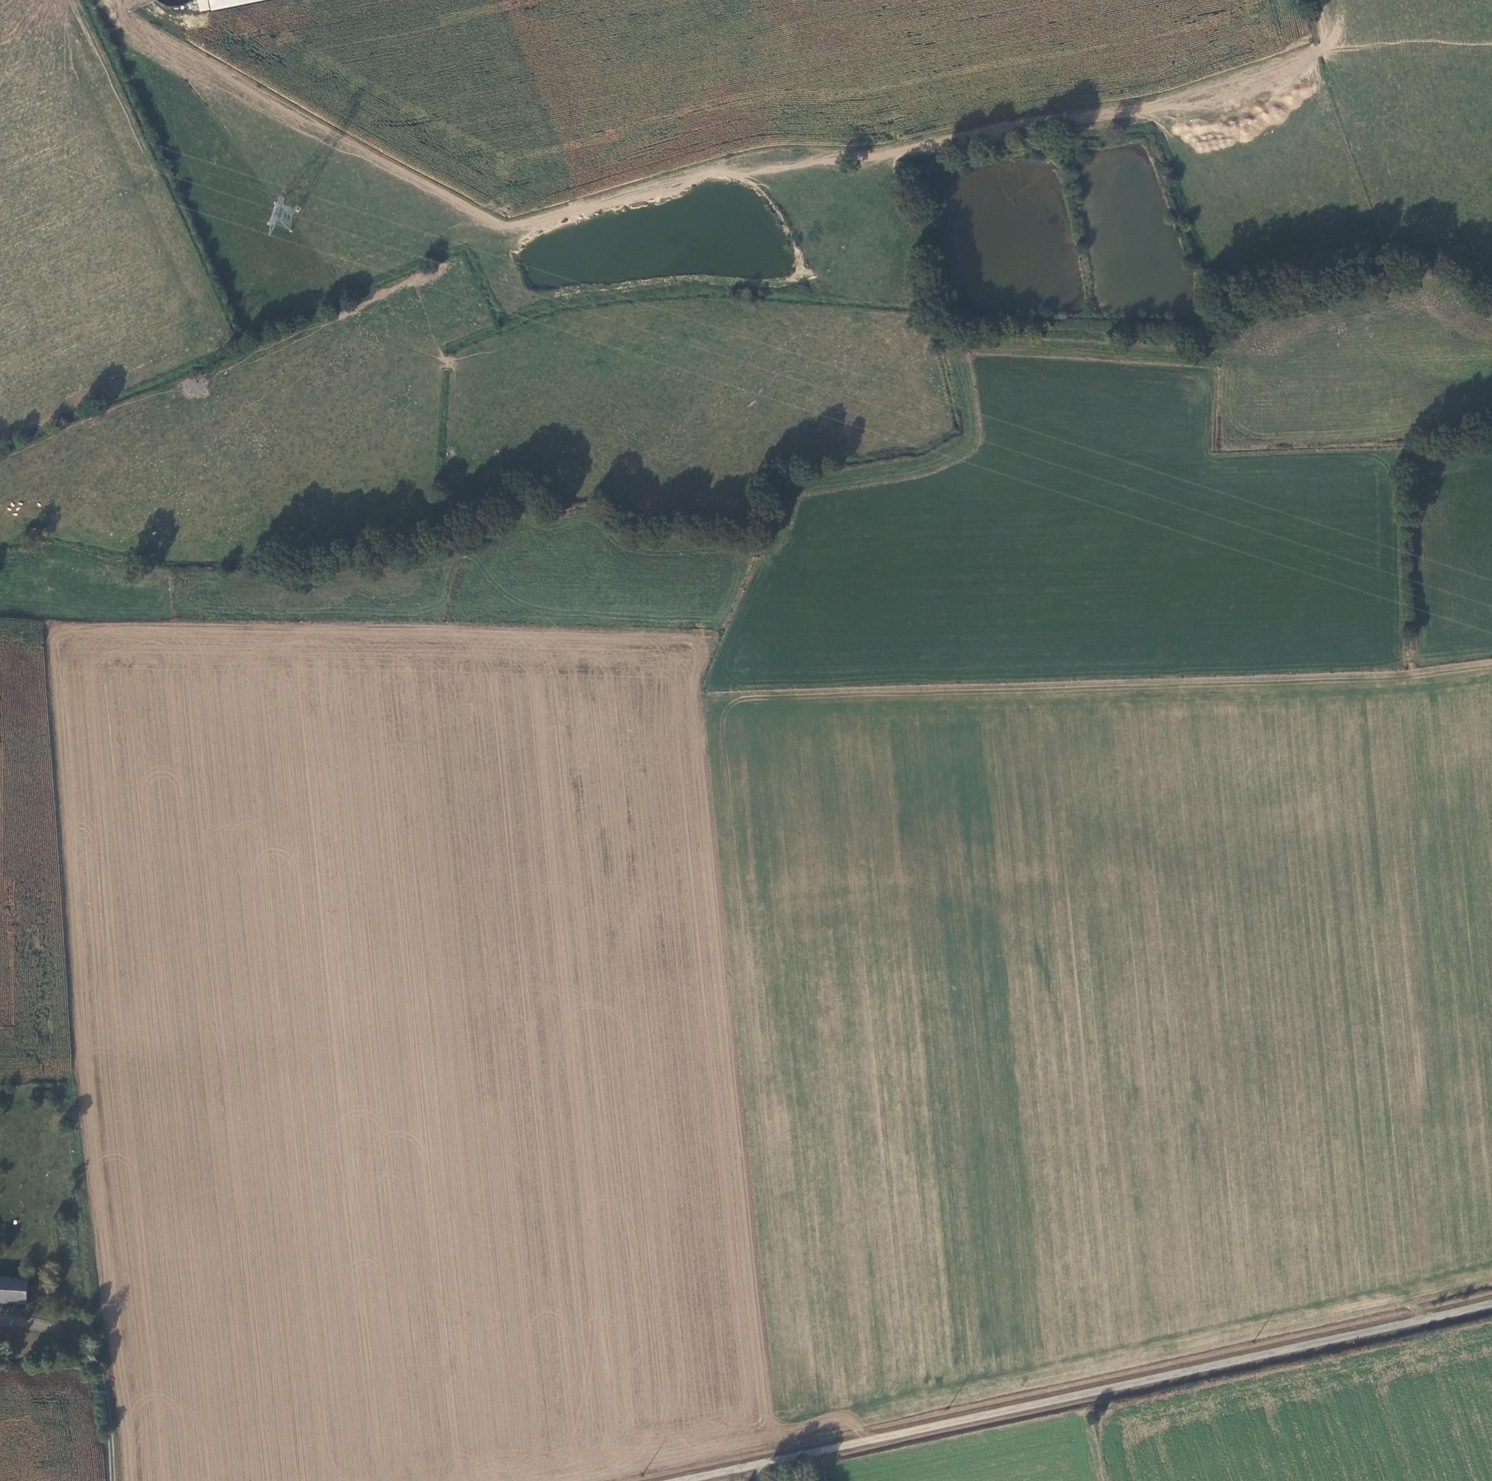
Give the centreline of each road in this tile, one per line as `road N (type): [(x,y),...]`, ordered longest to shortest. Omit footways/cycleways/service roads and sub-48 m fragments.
road 1 (unclassified): [(656,1480),(1491,1300)]

